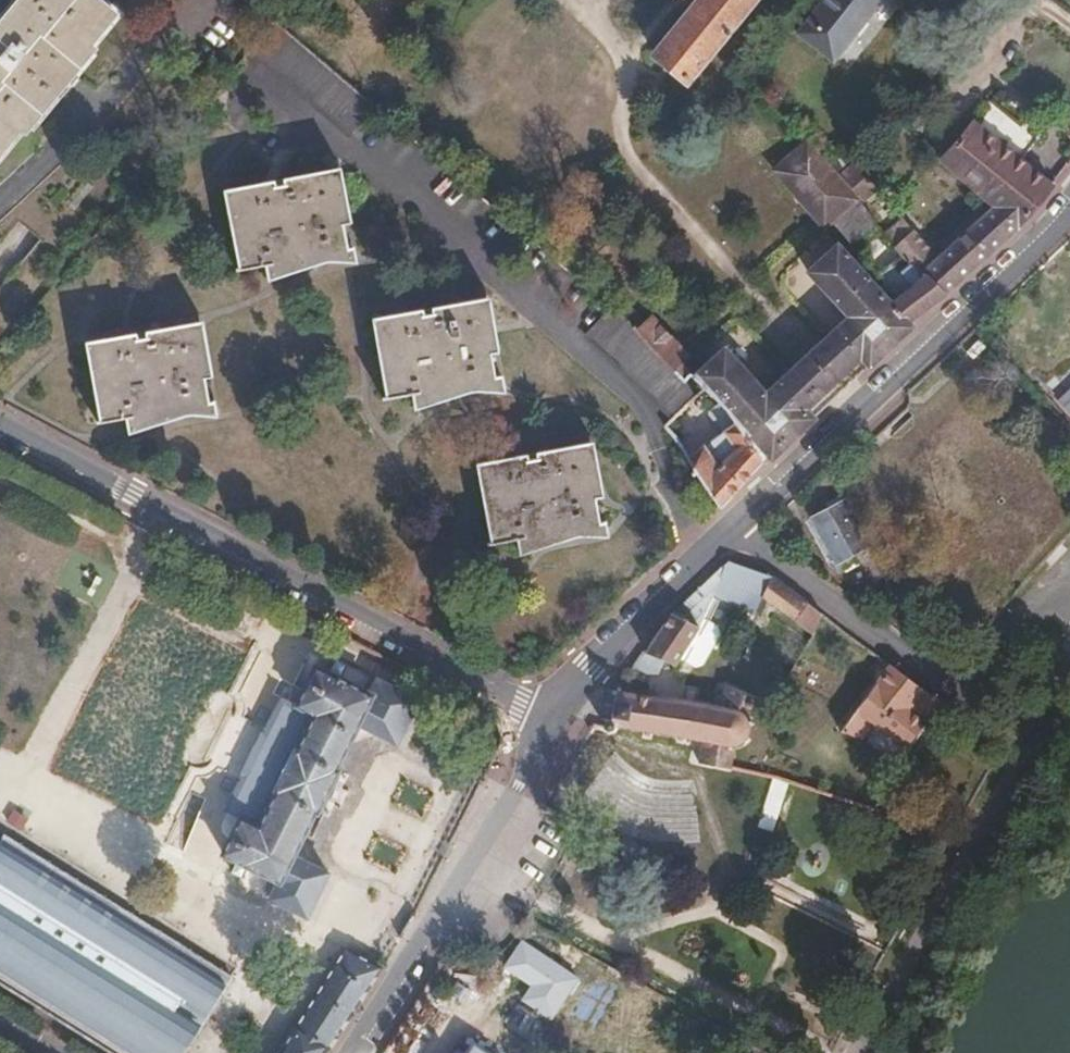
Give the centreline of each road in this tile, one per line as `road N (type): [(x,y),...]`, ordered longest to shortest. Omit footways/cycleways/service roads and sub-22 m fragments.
road 1 (residential): [(0,424),(553,722)]
road 2 (residential): [(1069,653),(856,1052)]
road 3 (residential): [(747,521),(1069,206)]
road 4 (residential): [(1069,597),(1040,606),(948,683),(814,593),(747,521)]
road 5 (residential): [(553,722),(353,1052)]
road 6 (residential): [(553,722),(699,560),(747,521)]

